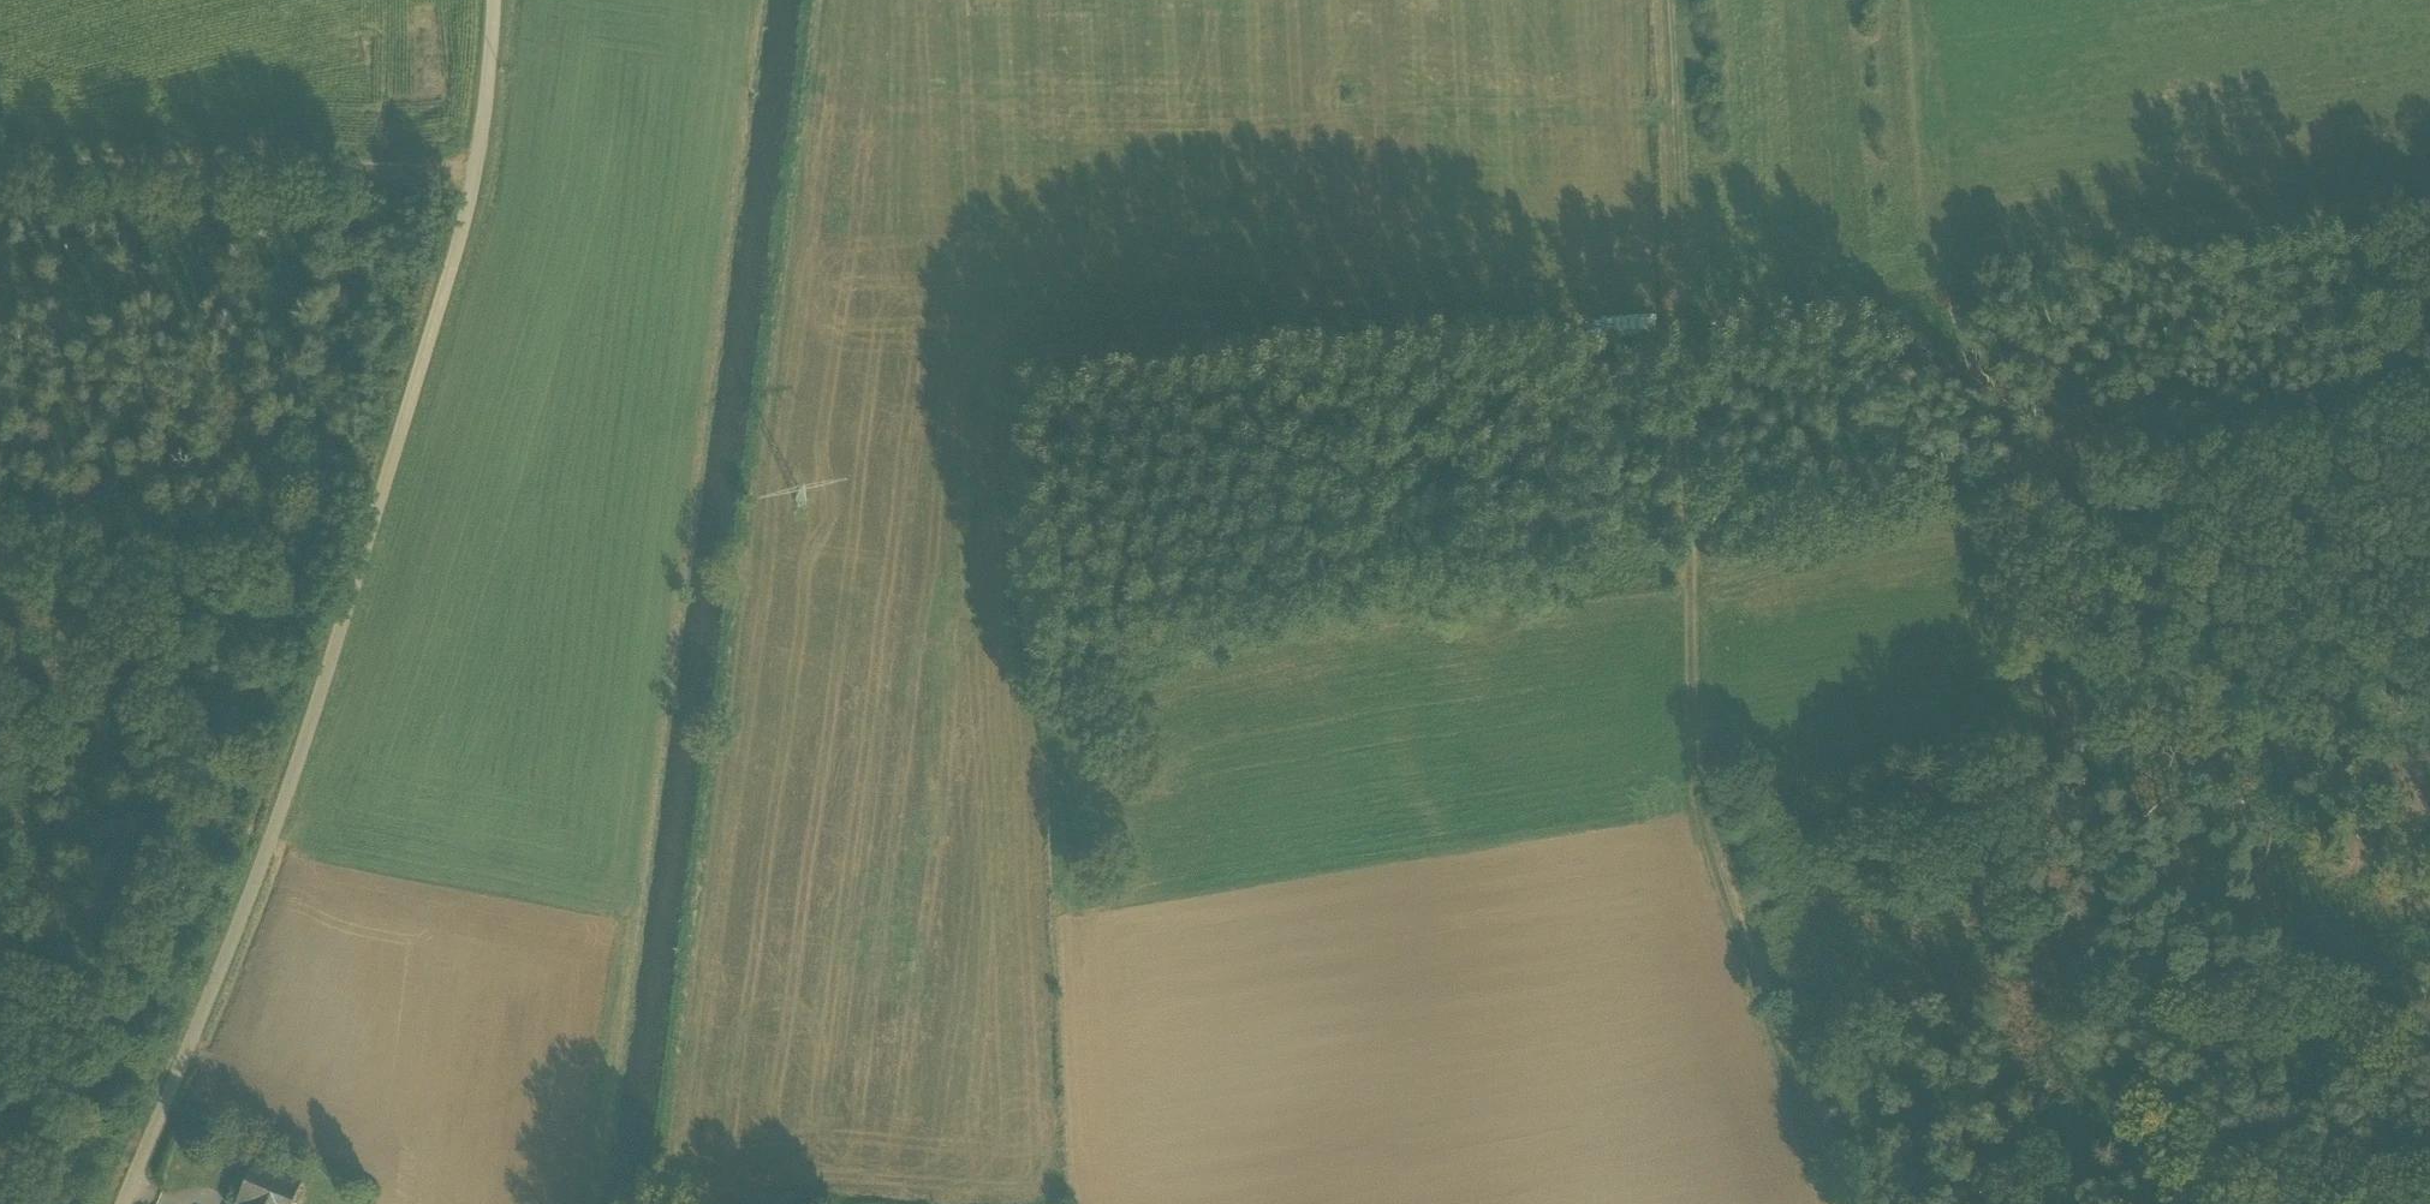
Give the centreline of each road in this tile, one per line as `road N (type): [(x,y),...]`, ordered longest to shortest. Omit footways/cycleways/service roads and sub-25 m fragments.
road 1 (unclassified): [(492,0),(466,236),(264,871),(120,1203)]
road 2 (track): [(1672,0),(1713,823),(1848,1203)]

